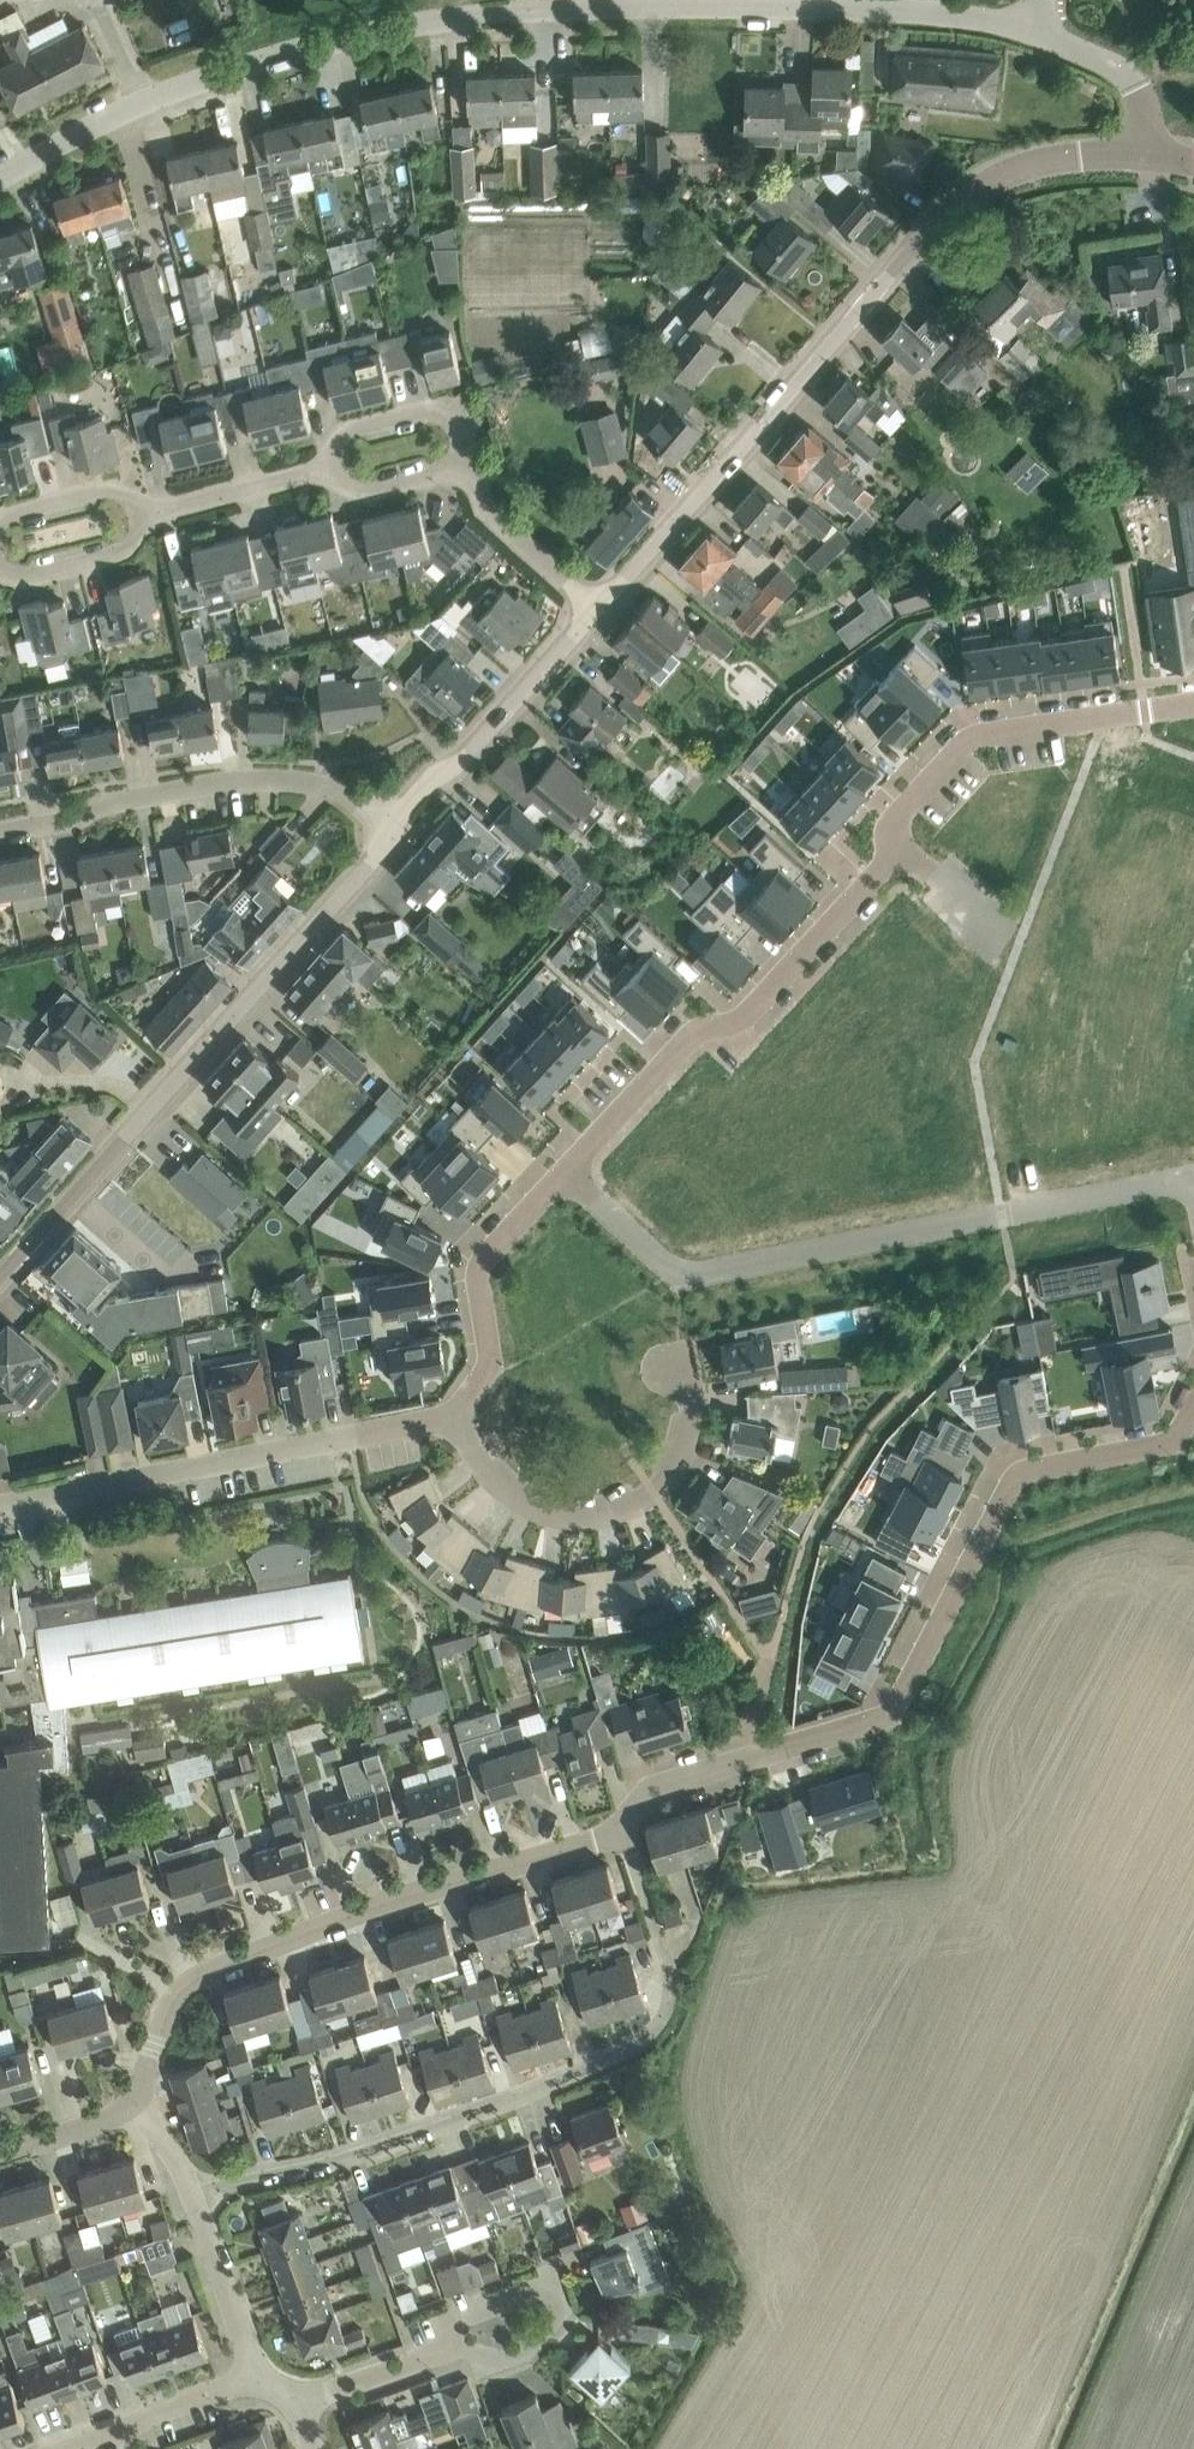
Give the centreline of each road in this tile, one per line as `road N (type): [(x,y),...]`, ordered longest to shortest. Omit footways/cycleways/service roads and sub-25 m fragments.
road 1 (residential): [(0,178),(134,107),(259,62),(496,13),(790,8),(938,14),(1035,32)]
road 2 (residential): [(0,1505),(423,1422),(457,1429),(487,1473),(542,1512),(610,1514),(663,1485),(681,1455),(692,1384),(680,1366)]
road 3 (residential): [(564,1172),(690,1036),(747,1015),(898,849),(896,824),(966,745),(988,734),(1193,705)]
road 4 (residential): [(619,1834),(645,1789),(893,1712),(1021,1475),(1174,1440),(1193,1409)]
road 5 (tertiary): [(597,610),(944,213),(1026,166),(1076,155),(1144,157)]
road 6 (residential): [(191,2189),(404,2134),(506,2099),(653,2029),(670,1981),(619,1834)]
road 7 (residential): [(1193,1180),(680,1273),(564,1172)]
road 8 (tertiary): [(0,1276),(369,865),(389,826)]
road 9 (residential): [(130,2106),(166,2013),(196,1979),(376,1906),(619,1834)]
road 10 (residential): [(0,834),(78,820),(117,802),(245,780),(315,784),(358,801),(389,826)]
road 11 (tertiary): [(389,826),(434,777),(463,759),(597,610)]
road 12 (residential): [(438,2355),(510,2361),(527,2354),(559,2311),(548,2283),(455,2318)]
road 13 (residential): [(465,1404),(488,1370),(478,1277),(486,1256),(564,1172)]
road 14 (residential): [(466,476),(460,425),(444,408),(355,426),(311,472)]
road 15 (residential): [(257,2378),(191,2189)]
road 16 (residential): [(73,2448),(257,2378)]
road 17 (residential): [(597,610),(488,516),(466,476)]
road 18 (unclassified): [(1144,157),(1143,110),(1131,84),(1104,61),(1035,32)]
road 19 (residential): [(164,508),(107,491),(0,518)]
road 20 (residential): [(466,476),(439,471),(353,489),(311,472)]
road 21 (residential): [(311,472),(164,508)]
road 22 (residential): [(0,570),(12,577),(122,550),(139,533)]
road 23 (residential): [(297,2404),(438,2355)]
road 24 (residential): [(0,2156),(130,2106)]

